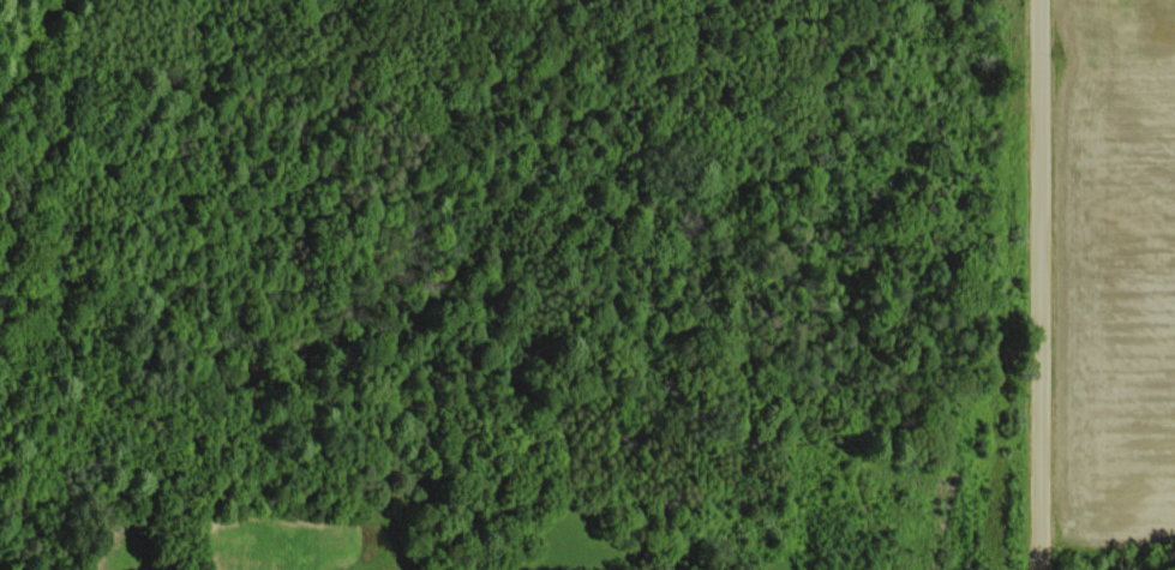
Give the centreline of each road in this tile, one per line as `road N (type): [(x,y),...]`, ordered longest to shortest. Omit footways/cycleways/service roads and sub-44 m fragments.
road 1 (residential): [(1041,569),(1041,0)]

